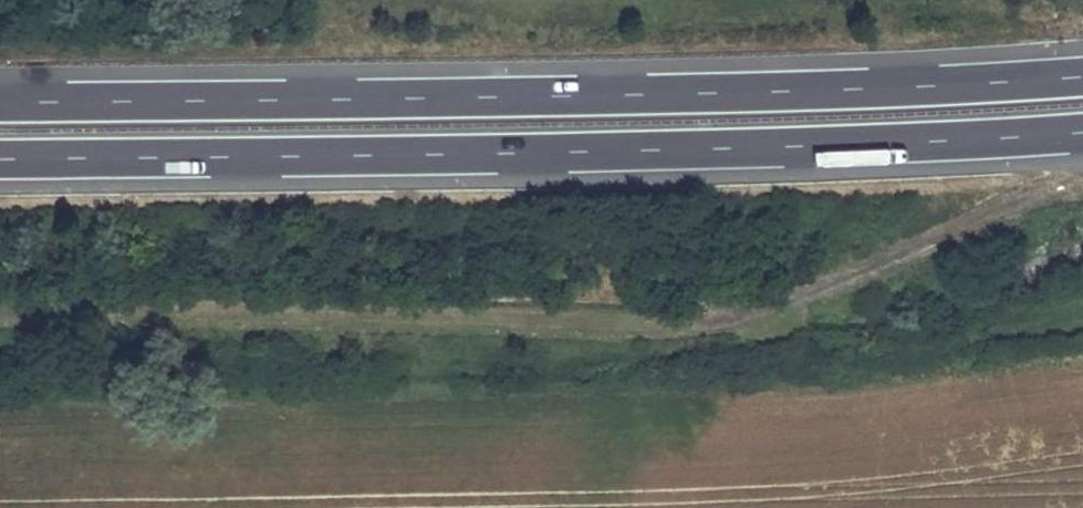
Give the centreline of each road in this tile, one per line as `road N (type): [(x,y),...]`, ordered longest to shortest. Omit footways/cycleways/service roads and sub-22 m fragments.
road 1 (track): [(0,289),(301,284),(695,309),(758,303),(1066,178)]
road 2 (motorway): [(0,156),(1082,126)]
road 3 (motorway): [(1082,68),(0,96)]

